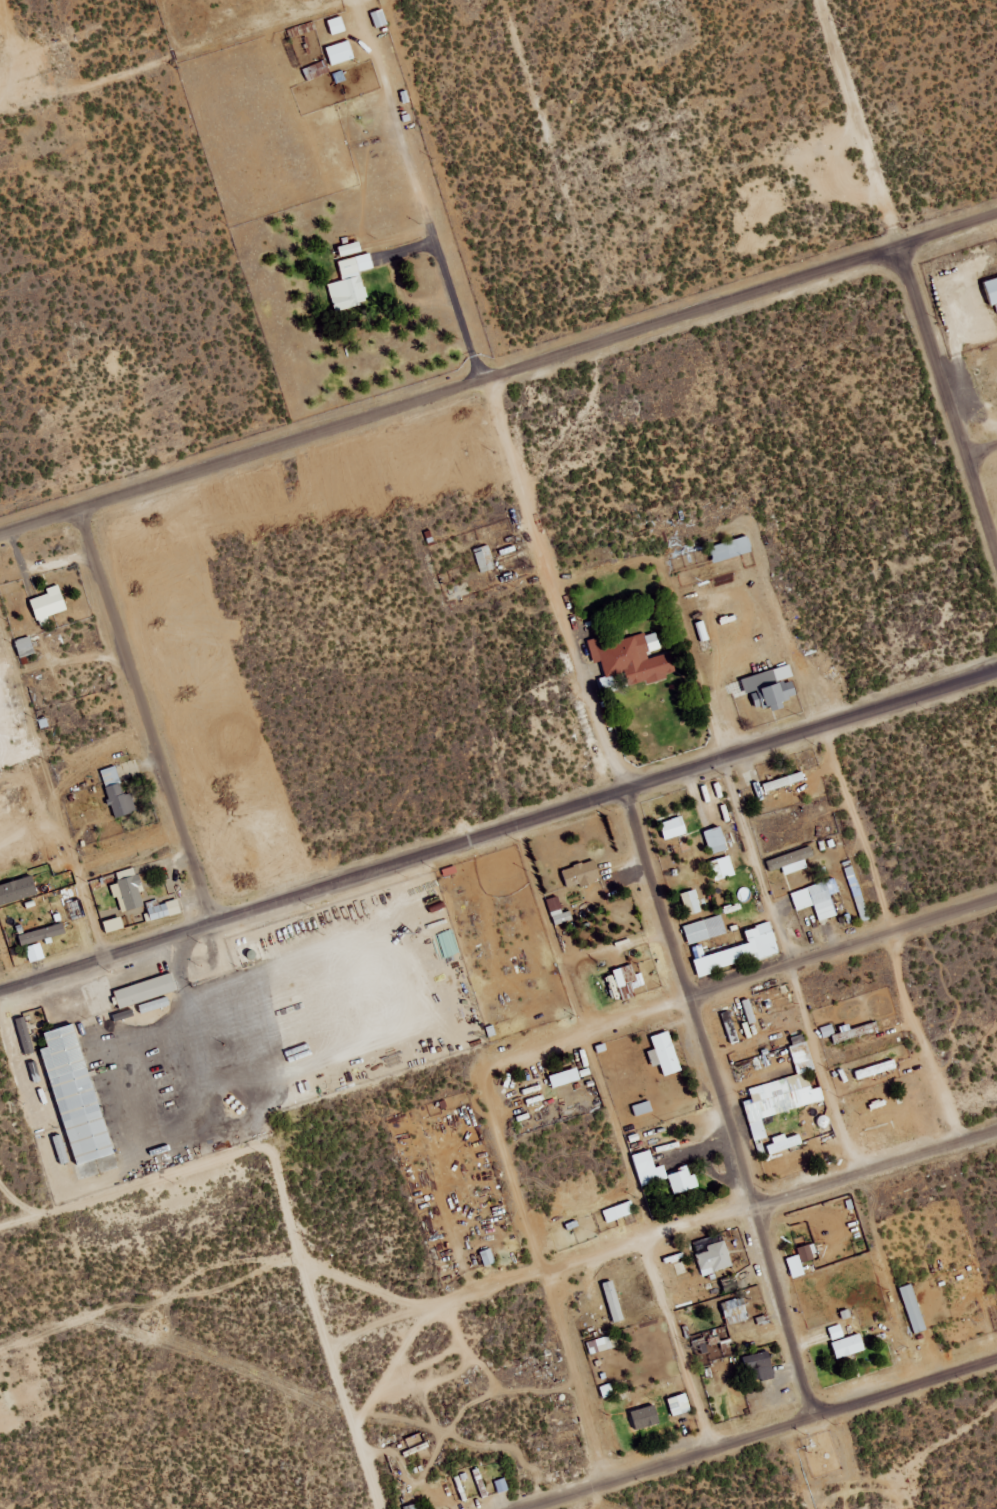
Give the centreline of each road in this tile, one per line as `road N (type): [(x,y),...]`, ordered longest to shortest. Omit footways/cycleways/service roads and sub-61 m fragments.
road 1 (residential): [(0,996),(996,674)]
road 2 (residential): [(379,1508),(86,512)]
road 3 (residential): [(0,538),(902,244)]
road 4 (residential): [(270,1143),(996,906)]
road 5 (residential): [(811,1420),(619,797)]
road 6 (residential): [(996,1359),(534,1508)]
road 7 (residential): [(619,797),(489,377)]
road 8 (residential): [(747,1212),(330,1347)]
road 9 (track): [(385,0),(0,121)]
road 10 (residential): [(996,568),(902,244)]
road 11 (residential): [(996,1130),(747,1212)]
road 12 (residential): [(902,244),(819,0)]

